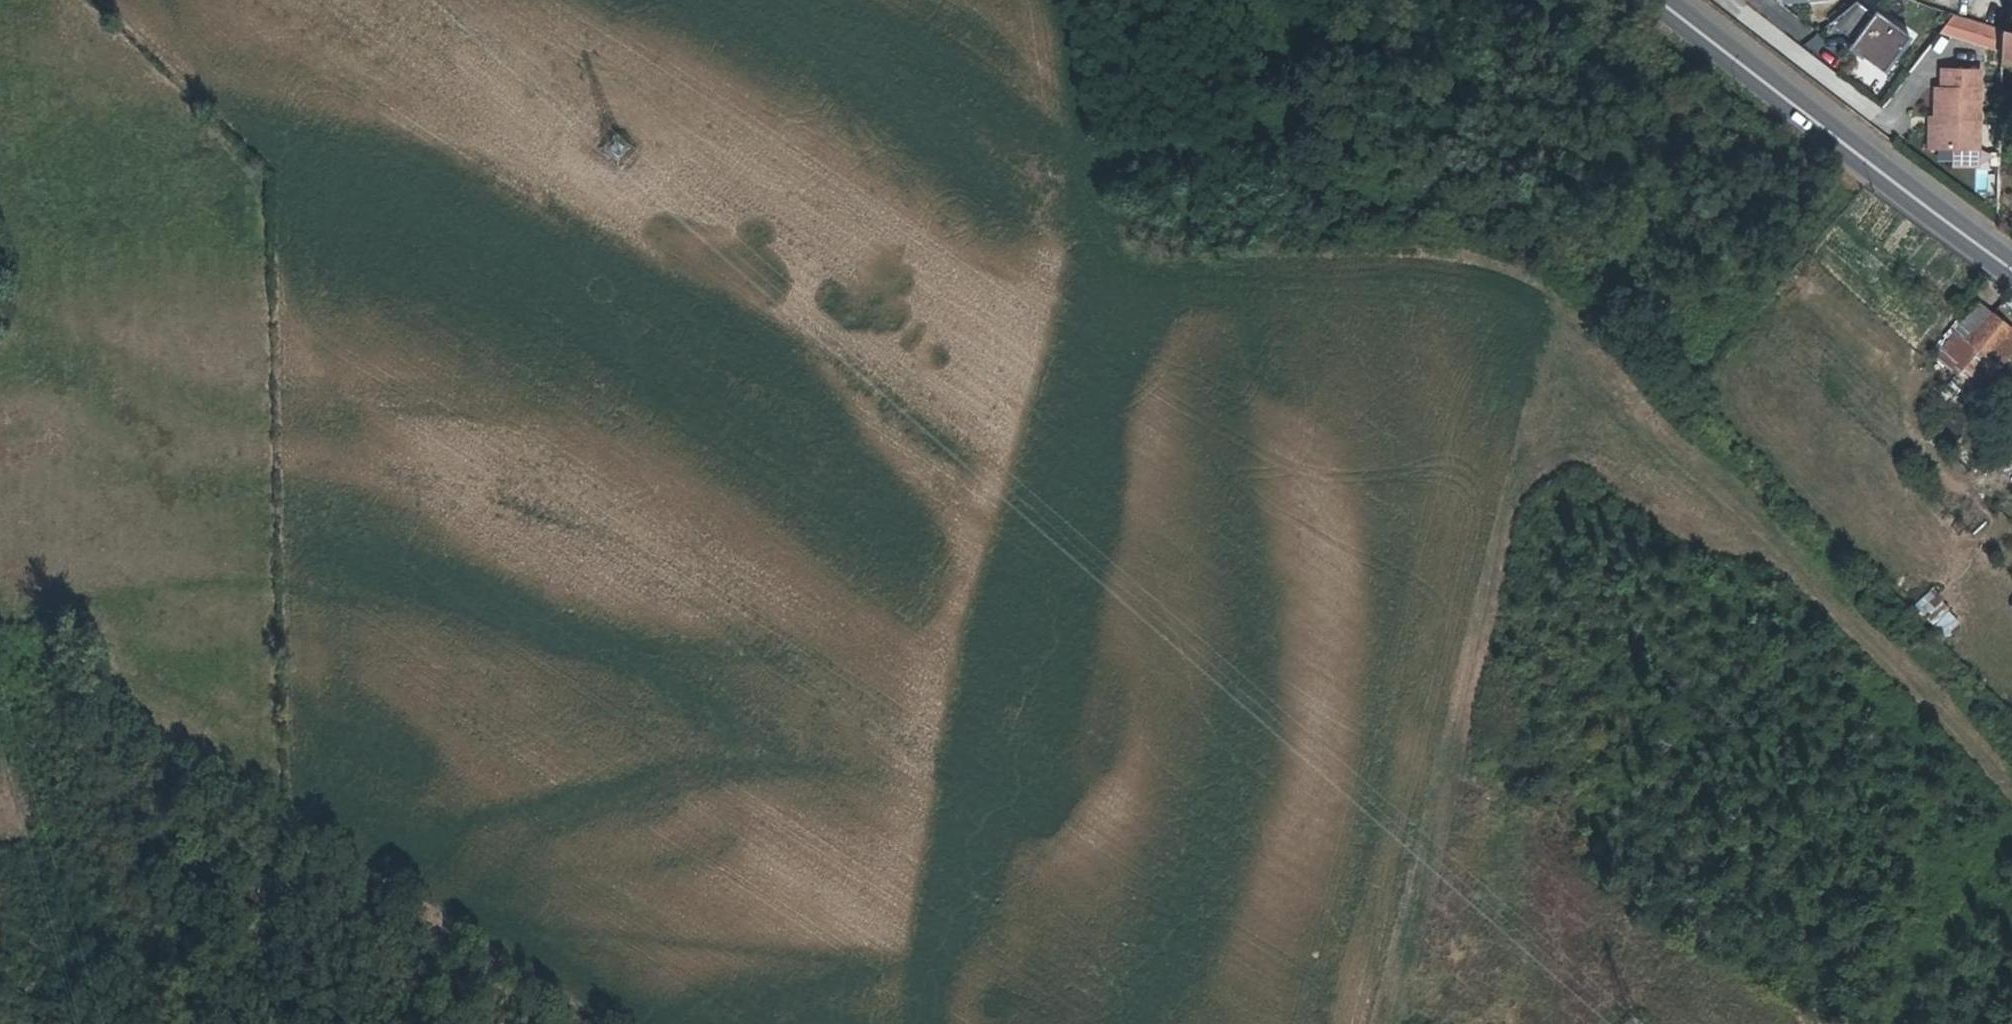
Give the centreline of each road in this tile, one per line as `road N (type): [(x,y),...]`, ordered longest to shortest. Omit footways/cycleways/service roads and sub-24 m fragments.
road 1 (residential): [(2011,267),(1660,0)]

